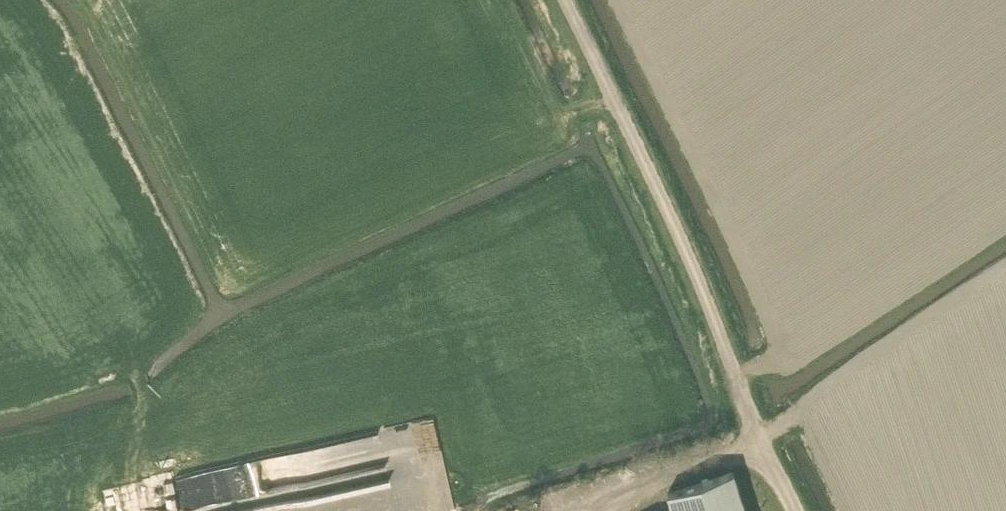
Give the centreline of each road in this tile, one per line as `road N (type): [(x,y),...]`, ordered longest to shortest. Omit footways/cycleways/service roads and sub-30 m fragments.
road 1 (track): [(566,0),(798,510)]

